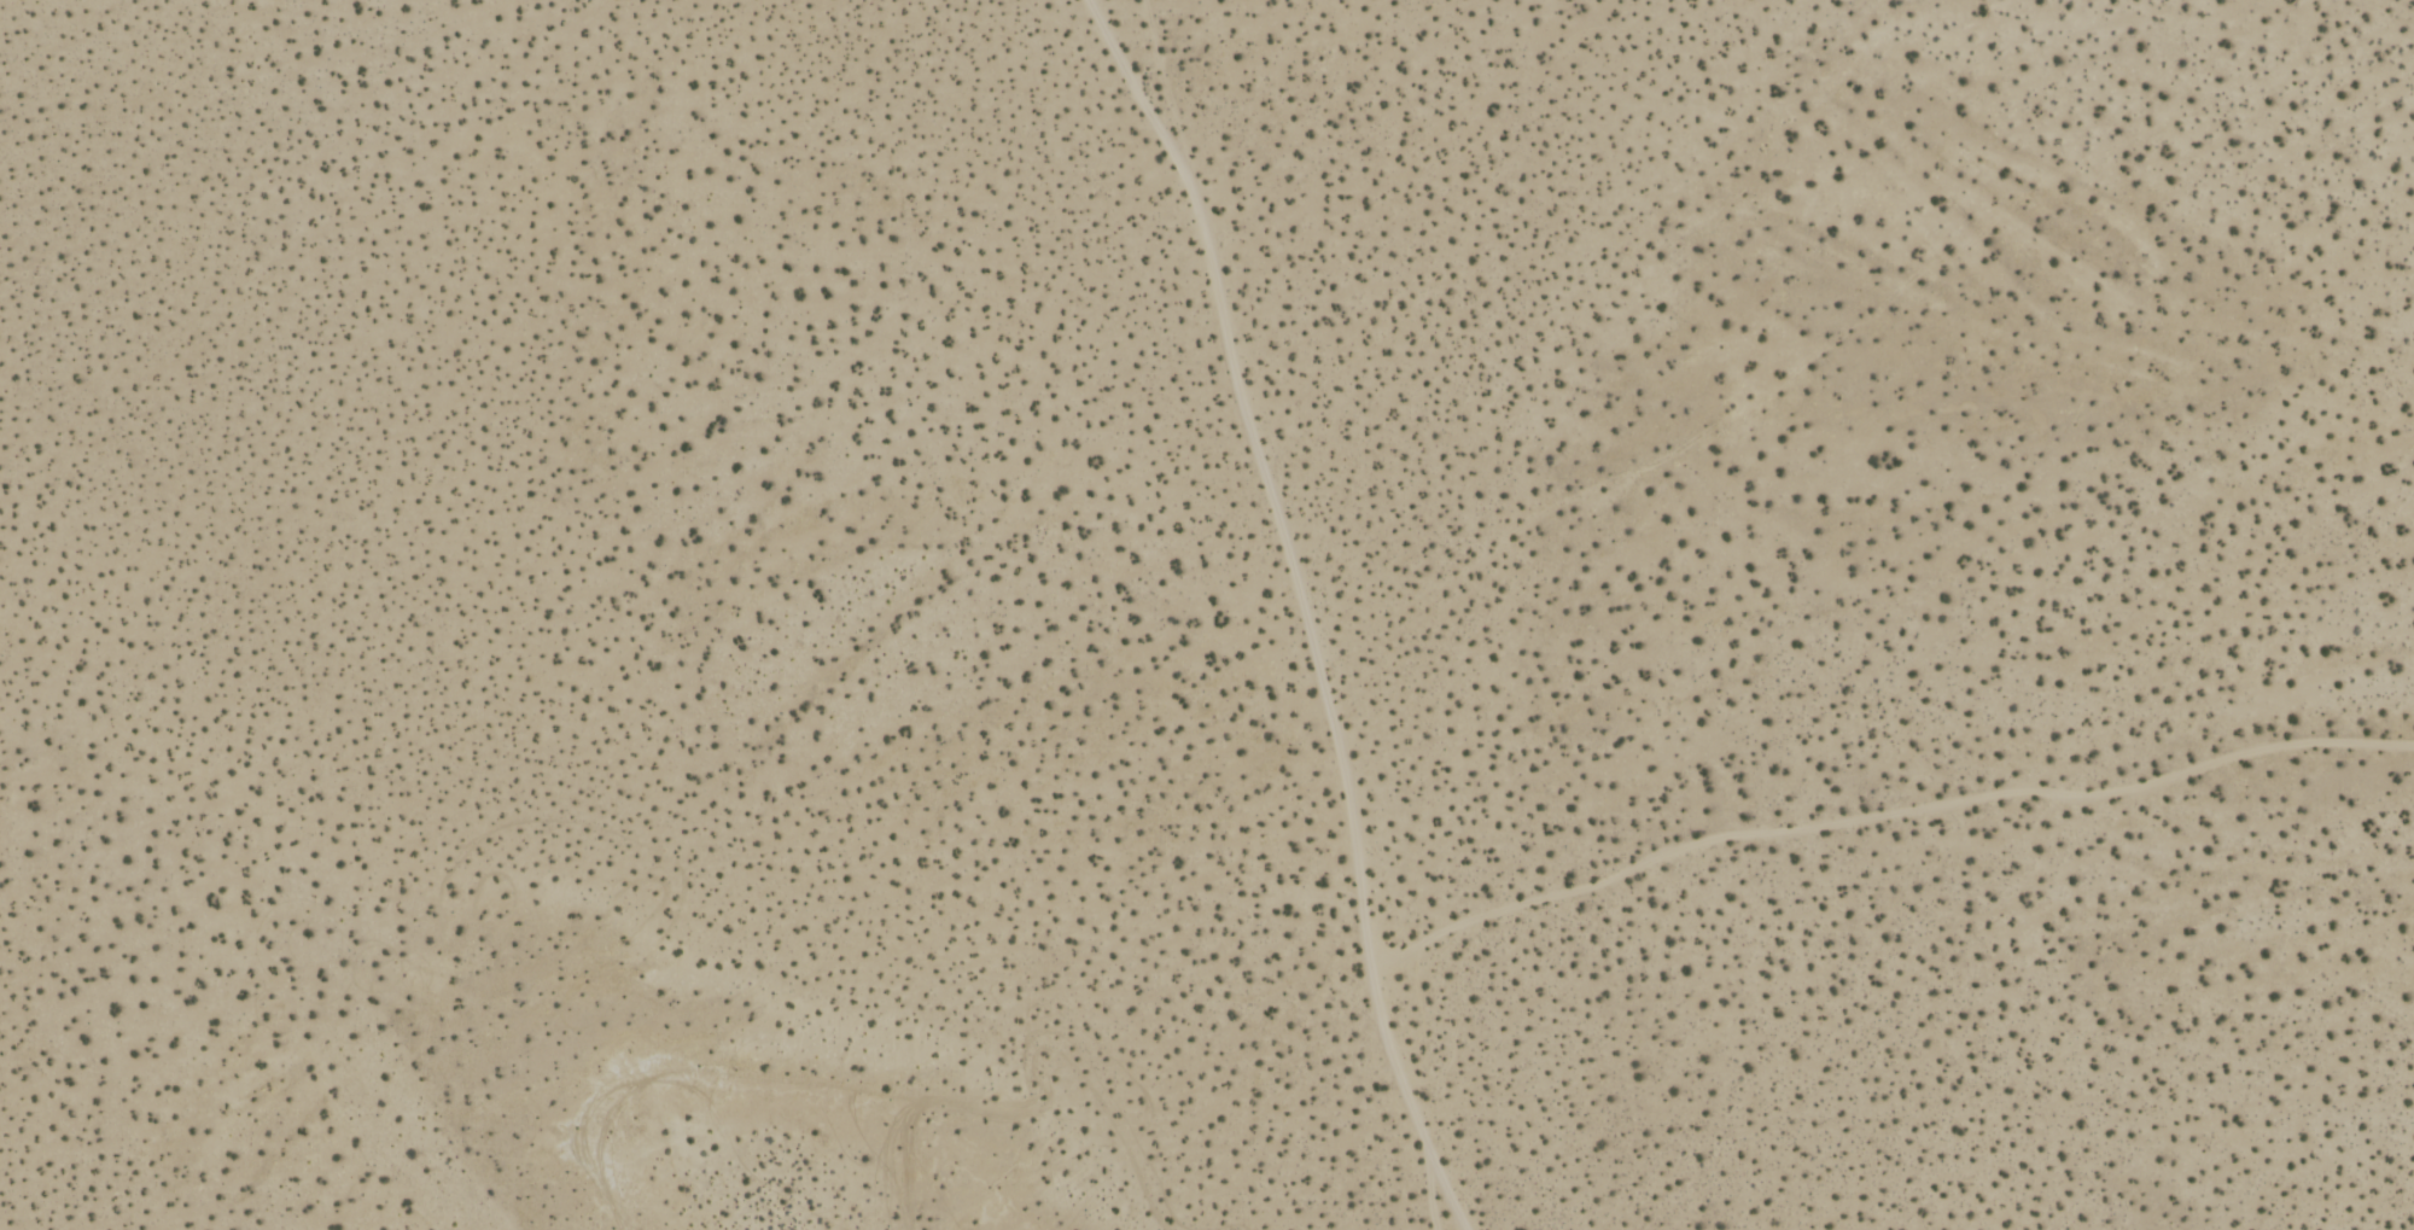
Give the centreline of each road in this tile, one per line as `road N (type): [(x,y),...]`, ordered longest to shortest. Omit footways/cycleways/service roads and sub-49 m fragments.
road 1 (track): [(1113,0),(1219,305),(1420,1229)]

